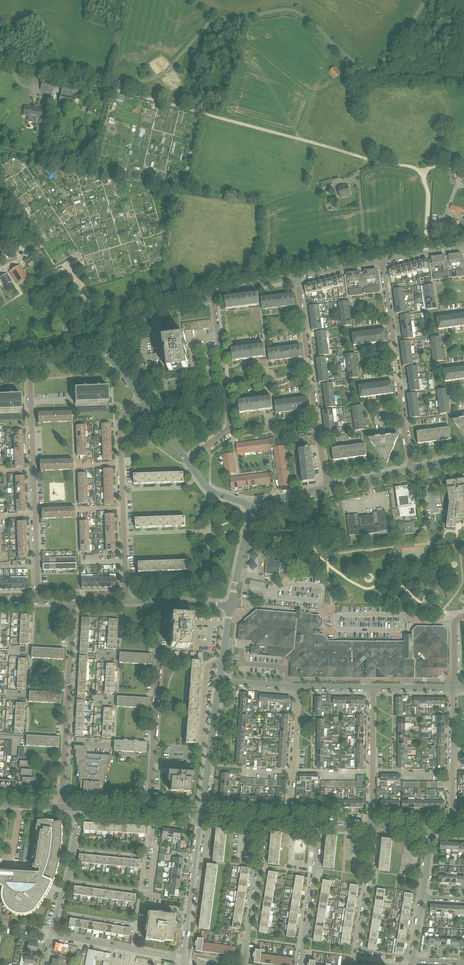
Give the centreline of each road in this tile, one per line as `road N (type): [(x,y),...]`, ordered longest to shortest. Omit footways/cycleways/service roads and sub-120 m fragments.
road 1 (unclassified): [(119,92),(418,169),(428,192),(426,238)]
road 2 (residential): [(38,601),(31,366)]
road 3 (residential): [(413,470),(382,260)]
road 4 (residential): [(328,487),(297,277)]
road 5 (residential): [(150,812),(161,601)]
road 6 (residential): [(126,600),(120,428),(140,395)]
road 7 (residential): [(61,807),(74,601)]
road 8 (residential): [(187,461),(230,426),(212,293)]
road 9 (unclassified): [(113,325),(76,310),(0,198)]
road 10 (unclassified): [(243,964),(262,819)]
road 11 (unclassified): [(183,959),(202,815)]
road 12 (unclassified): [(298,964),(318,822)]
road 13 (unclassified): [(354,964),(372,826)]
road 14 (residential): [(133,950),(150,812)]
road 15 (unclassified): [(372,826),(373,689)]
road 16 (unclassified): [(454,825),(455,689)]
road 17 (residential): [(291,821),(299,688)]
road 18 (residential): [(51,934),(77,808)]
road 19 (unclassified): [(119,92),(0,59)]

